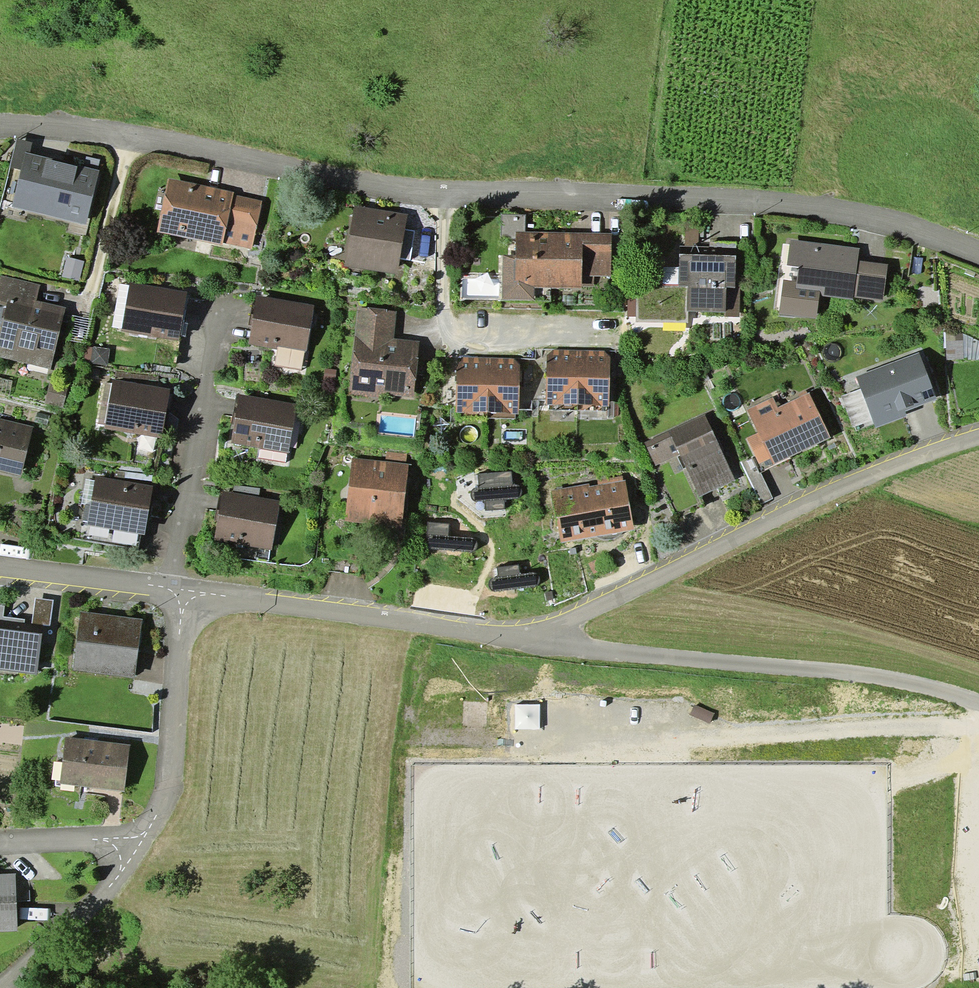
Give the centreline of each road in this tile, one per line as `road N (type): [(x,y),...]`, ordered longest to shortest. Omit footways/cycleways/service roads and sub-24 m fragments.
road 1 (residential): [(978,249),(907,225),(797,207),(443,199),(153,137),(0,124)]
road 2 (residential): [(546,644),(689,559),(918,450),(978,432)]
road 3 (residential): [(978,708),(906,684),(546,644)]
road 4 (residential): [(181,592),(546,644)]
road 5 (residential): [(181,592),(169,791),(143,845)]
road 6 (residential): [(143,845),(117,883),(2,987)]
road 7 (residential): [(181,592),(0,566)]
road 8 (residential): [(143,845),(0,844)]

